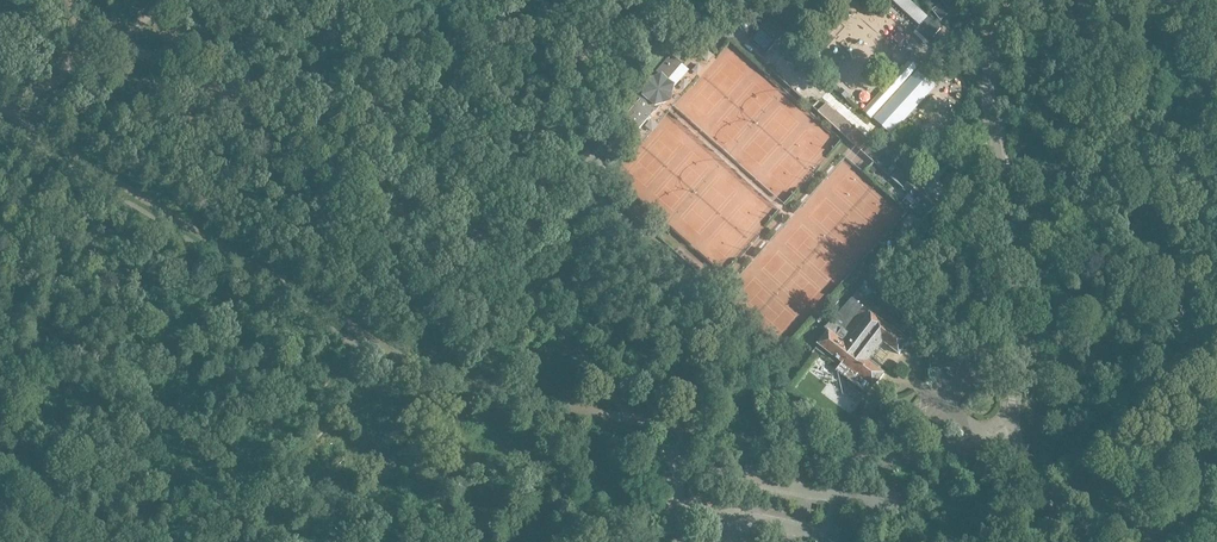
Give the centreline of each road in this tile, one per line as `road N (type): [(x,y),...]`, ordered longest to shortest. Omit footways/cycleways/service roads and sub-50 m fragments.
road 1 (unclassified): [(681,430),(425,370),(0,108)]
road 2 (unclassified): [(1026,0),(1000,34),(987,90),(1022,335),(1004,427)]
road 3 (unclassified): [(681,430),(889,457),(927,454),(1004,427)]
road 4 (unclassified): [(1084,541),(1004,427)]

